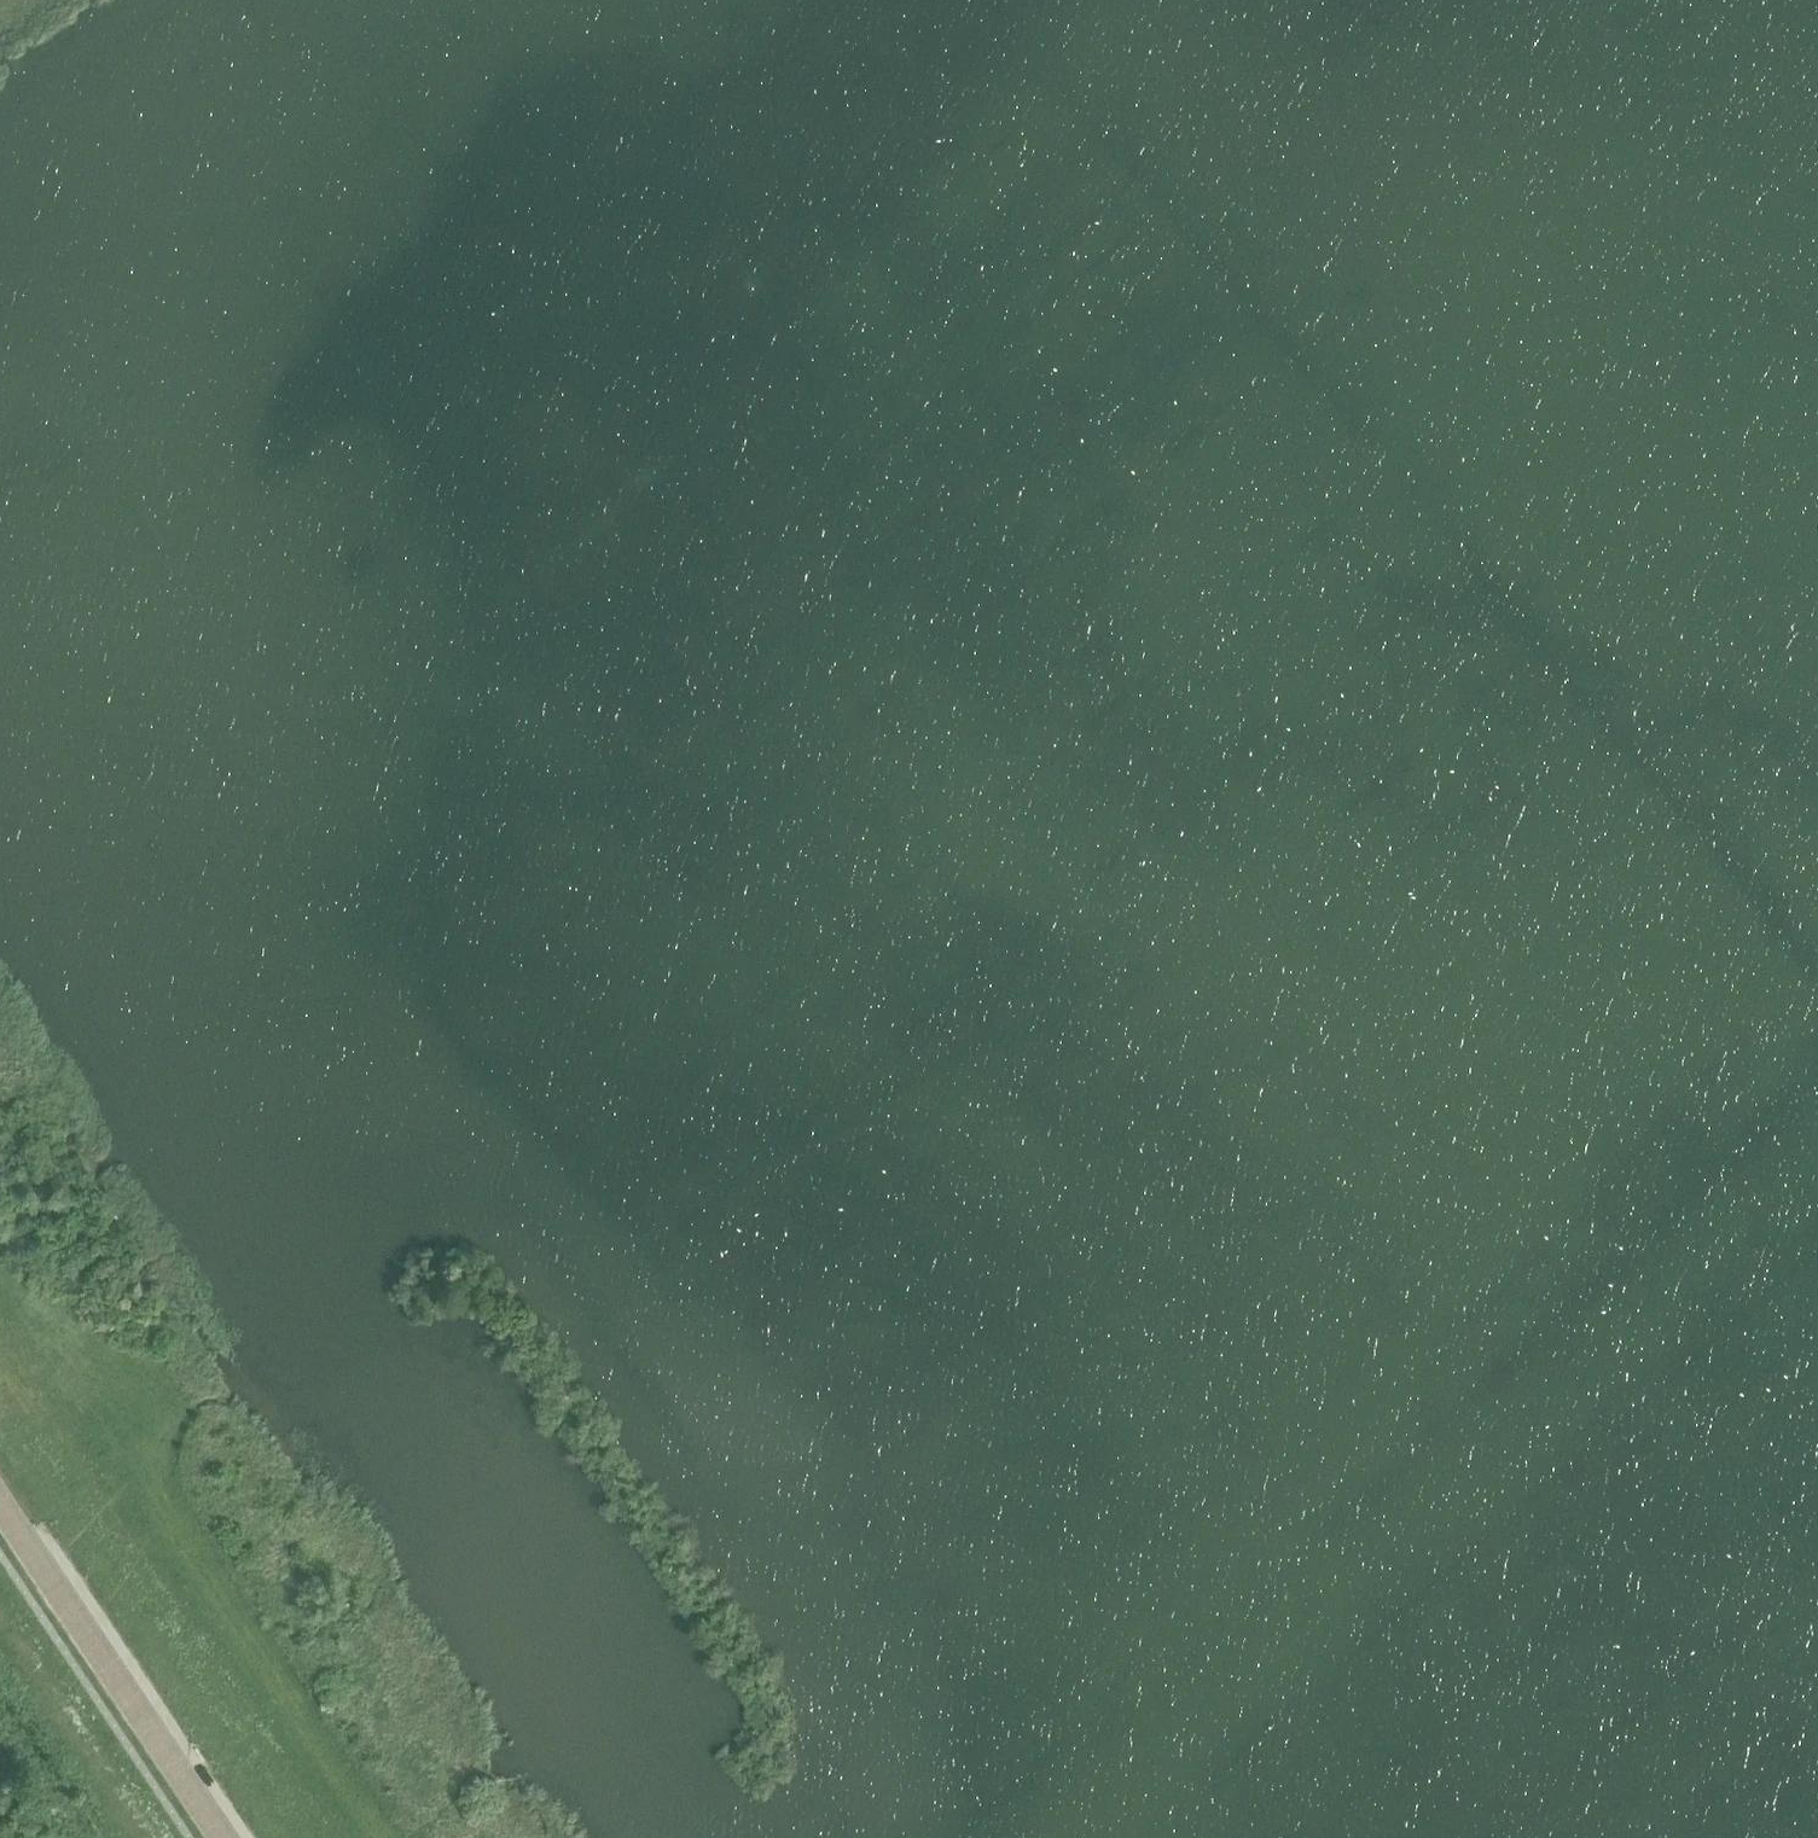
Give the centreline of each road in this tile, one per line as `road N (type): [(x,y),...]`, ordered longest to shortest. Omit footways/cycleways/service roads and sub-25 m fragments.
road 1 (tertiary): [(222,1837),(0,1504)]

